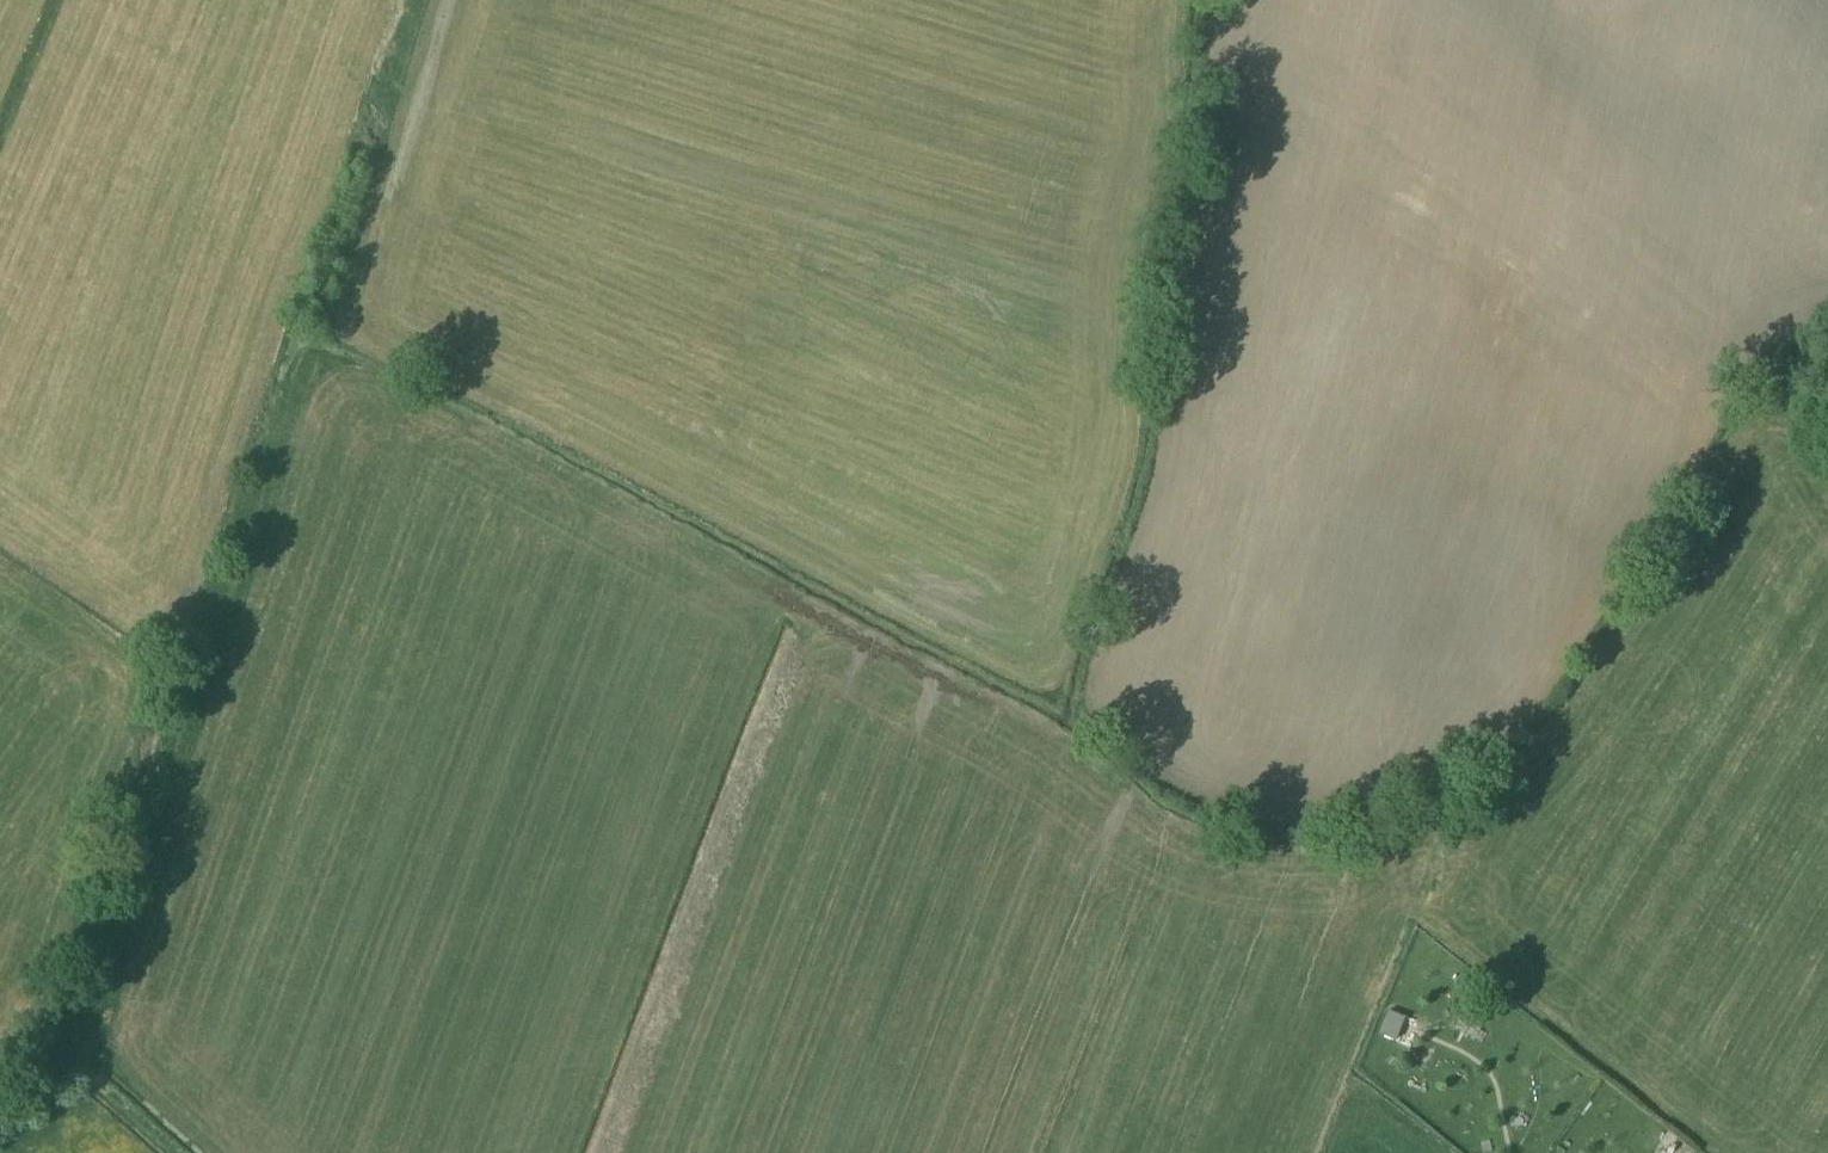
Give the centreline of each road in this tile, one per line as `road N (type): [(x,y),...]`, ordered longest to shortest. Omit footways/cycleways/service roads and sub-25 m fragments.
road 1 (track): [(420,0),(71,1059),(0,1110)]
road 2 (track): [(71,1059),(172,1152)]

